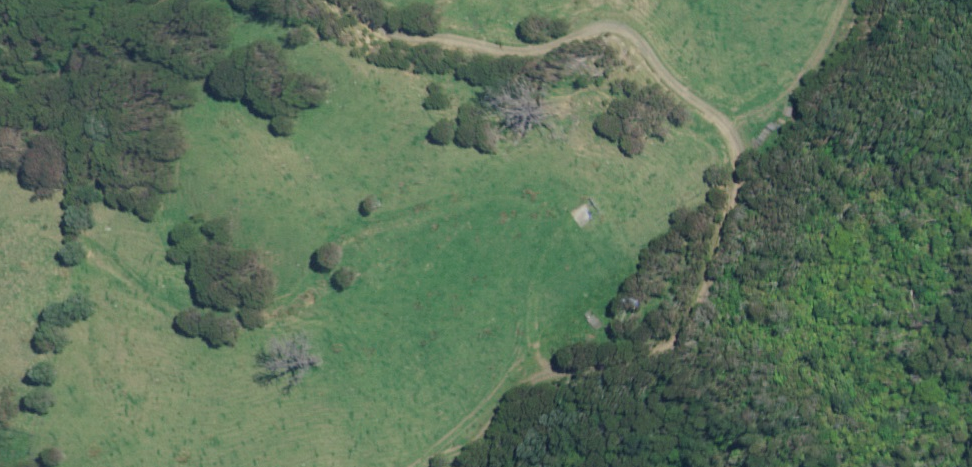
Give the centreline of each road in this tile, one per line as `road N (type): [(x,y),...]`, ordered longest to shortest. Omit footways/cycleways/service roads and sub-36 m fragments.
road 1 (track): [(847,0),(817,24),(811,99),(652,278),(515,398),(452,441),(431,466)]
road 2 (track): [(756,160),(635,34),(613,25),(535,52),(408,36),(344,0)]
road 3 (track): [(127,0),(47,73),(0,60)]

